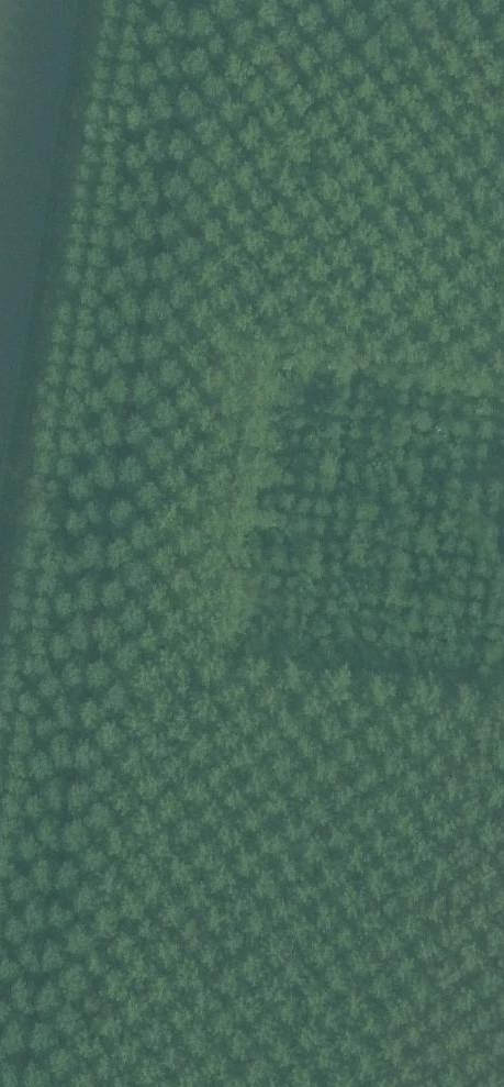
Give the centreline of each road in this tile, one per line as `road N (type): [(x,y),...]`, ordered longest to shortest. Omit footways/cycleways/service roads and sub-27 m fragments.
road 1 (track): [(21,1086),(195,0)]

